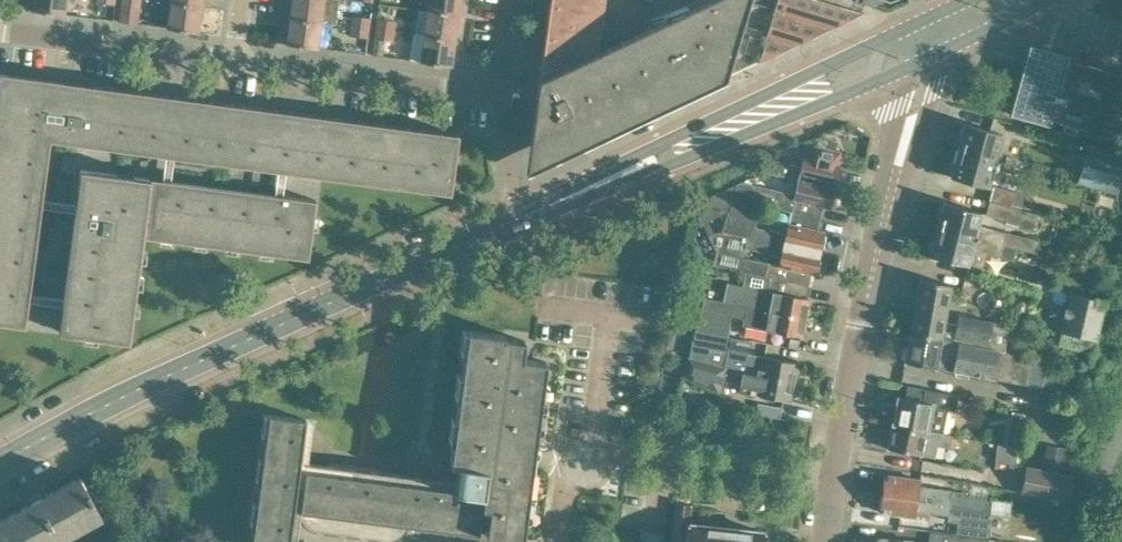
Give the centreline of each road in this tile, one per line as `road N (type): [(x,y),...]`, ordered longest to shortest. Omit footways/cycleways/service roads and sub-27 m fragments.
road 1 (tertiary): [(0,462),(161,378),(940,30)]
road 2 (residential): [(833,484),(886,214),(940,30)]
road 3 (residential): [(497,97),(232,60)]
road 4 (residential): [(833,484),(590,453)]
road 5 (residential): [(232,60),(0,29)]
road 6 (residential): [(590,453),(609,315)]

